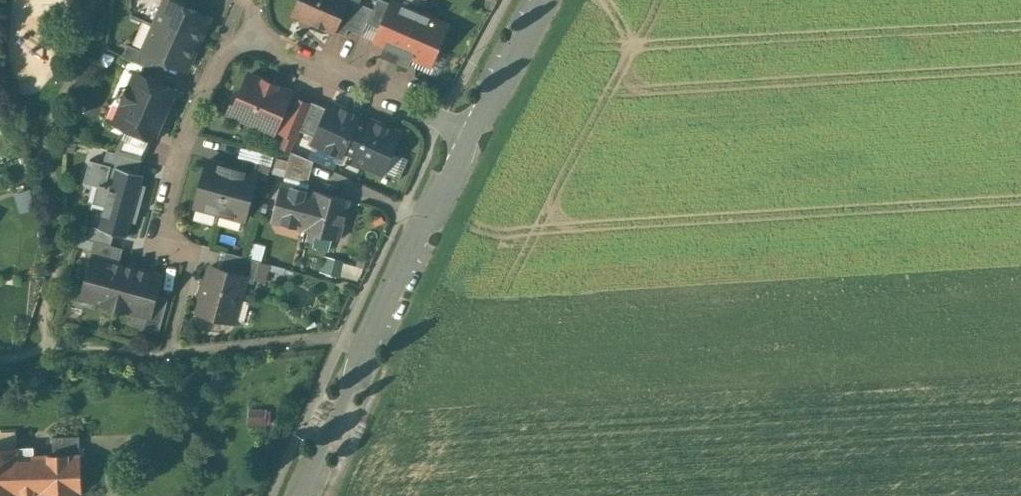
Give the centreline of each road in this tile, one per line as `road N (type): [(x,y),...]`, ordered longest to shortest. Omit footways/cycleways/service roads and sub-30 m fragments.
road 1 (tertiary): [(538,0),(299,495)]
road 2 (residential): [(159,239),(185,136),(251,0)]

